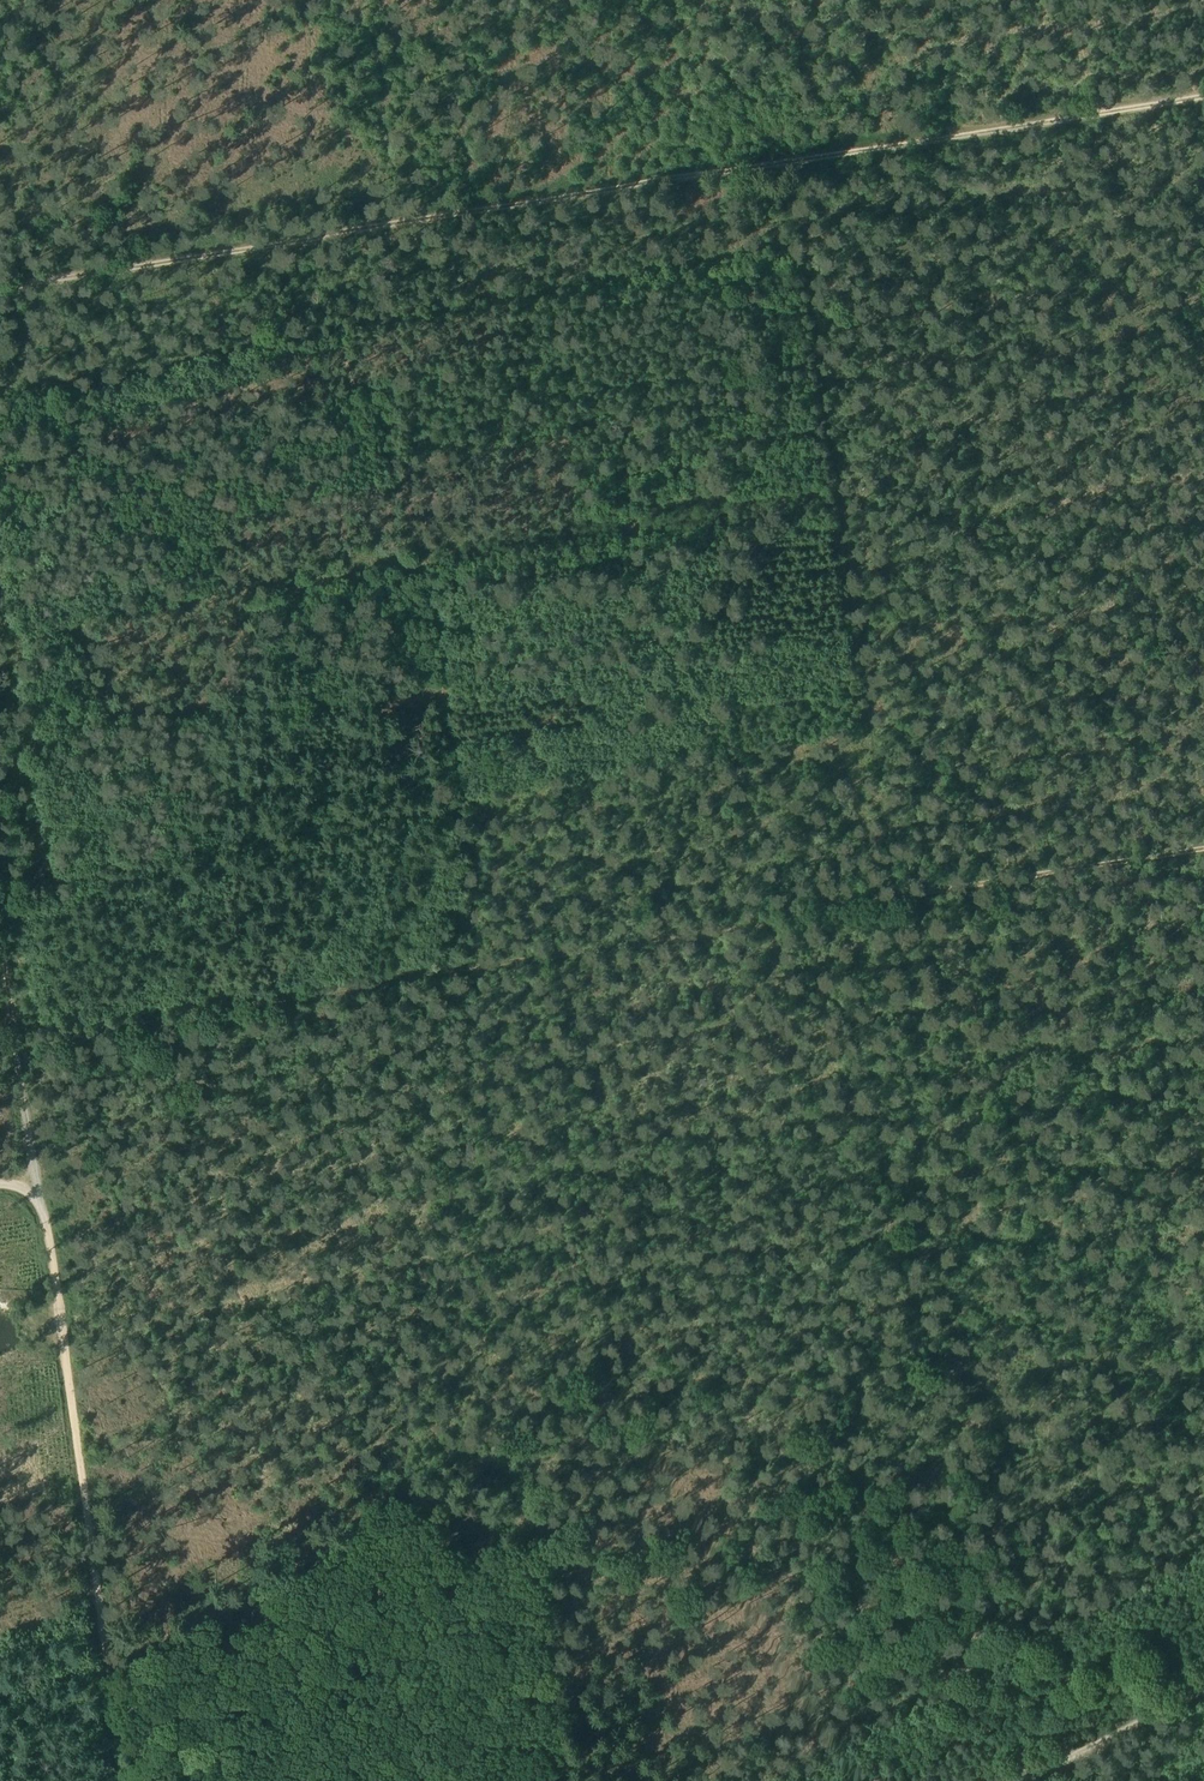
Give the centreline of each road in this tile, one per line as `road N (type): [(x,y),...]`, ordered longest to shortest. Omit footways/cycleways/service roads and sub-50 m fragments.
road 1 (track): [(0,287),(1203,96)]
road 2 (track): [(38,1175),(125,1780)]
road 3 (track): [(1028,1780),(1203,1693)]
road 4 (track): [(14,1042),(38,1175)]

